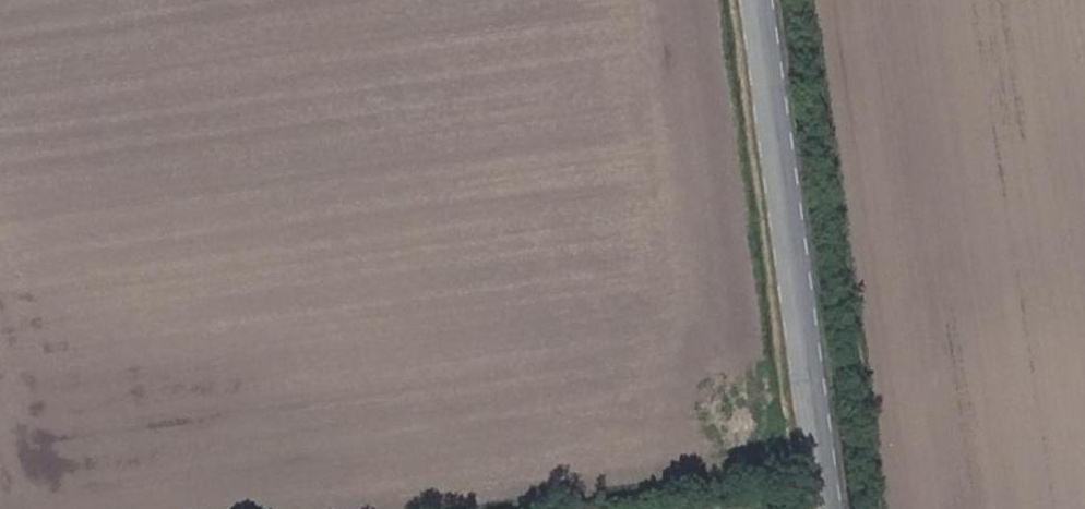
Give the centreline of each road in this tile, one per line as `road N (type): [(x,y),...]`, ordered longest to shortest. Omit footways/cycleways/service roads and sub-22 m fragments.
road 1 (tertiary): [(827,508),(758,0)]

